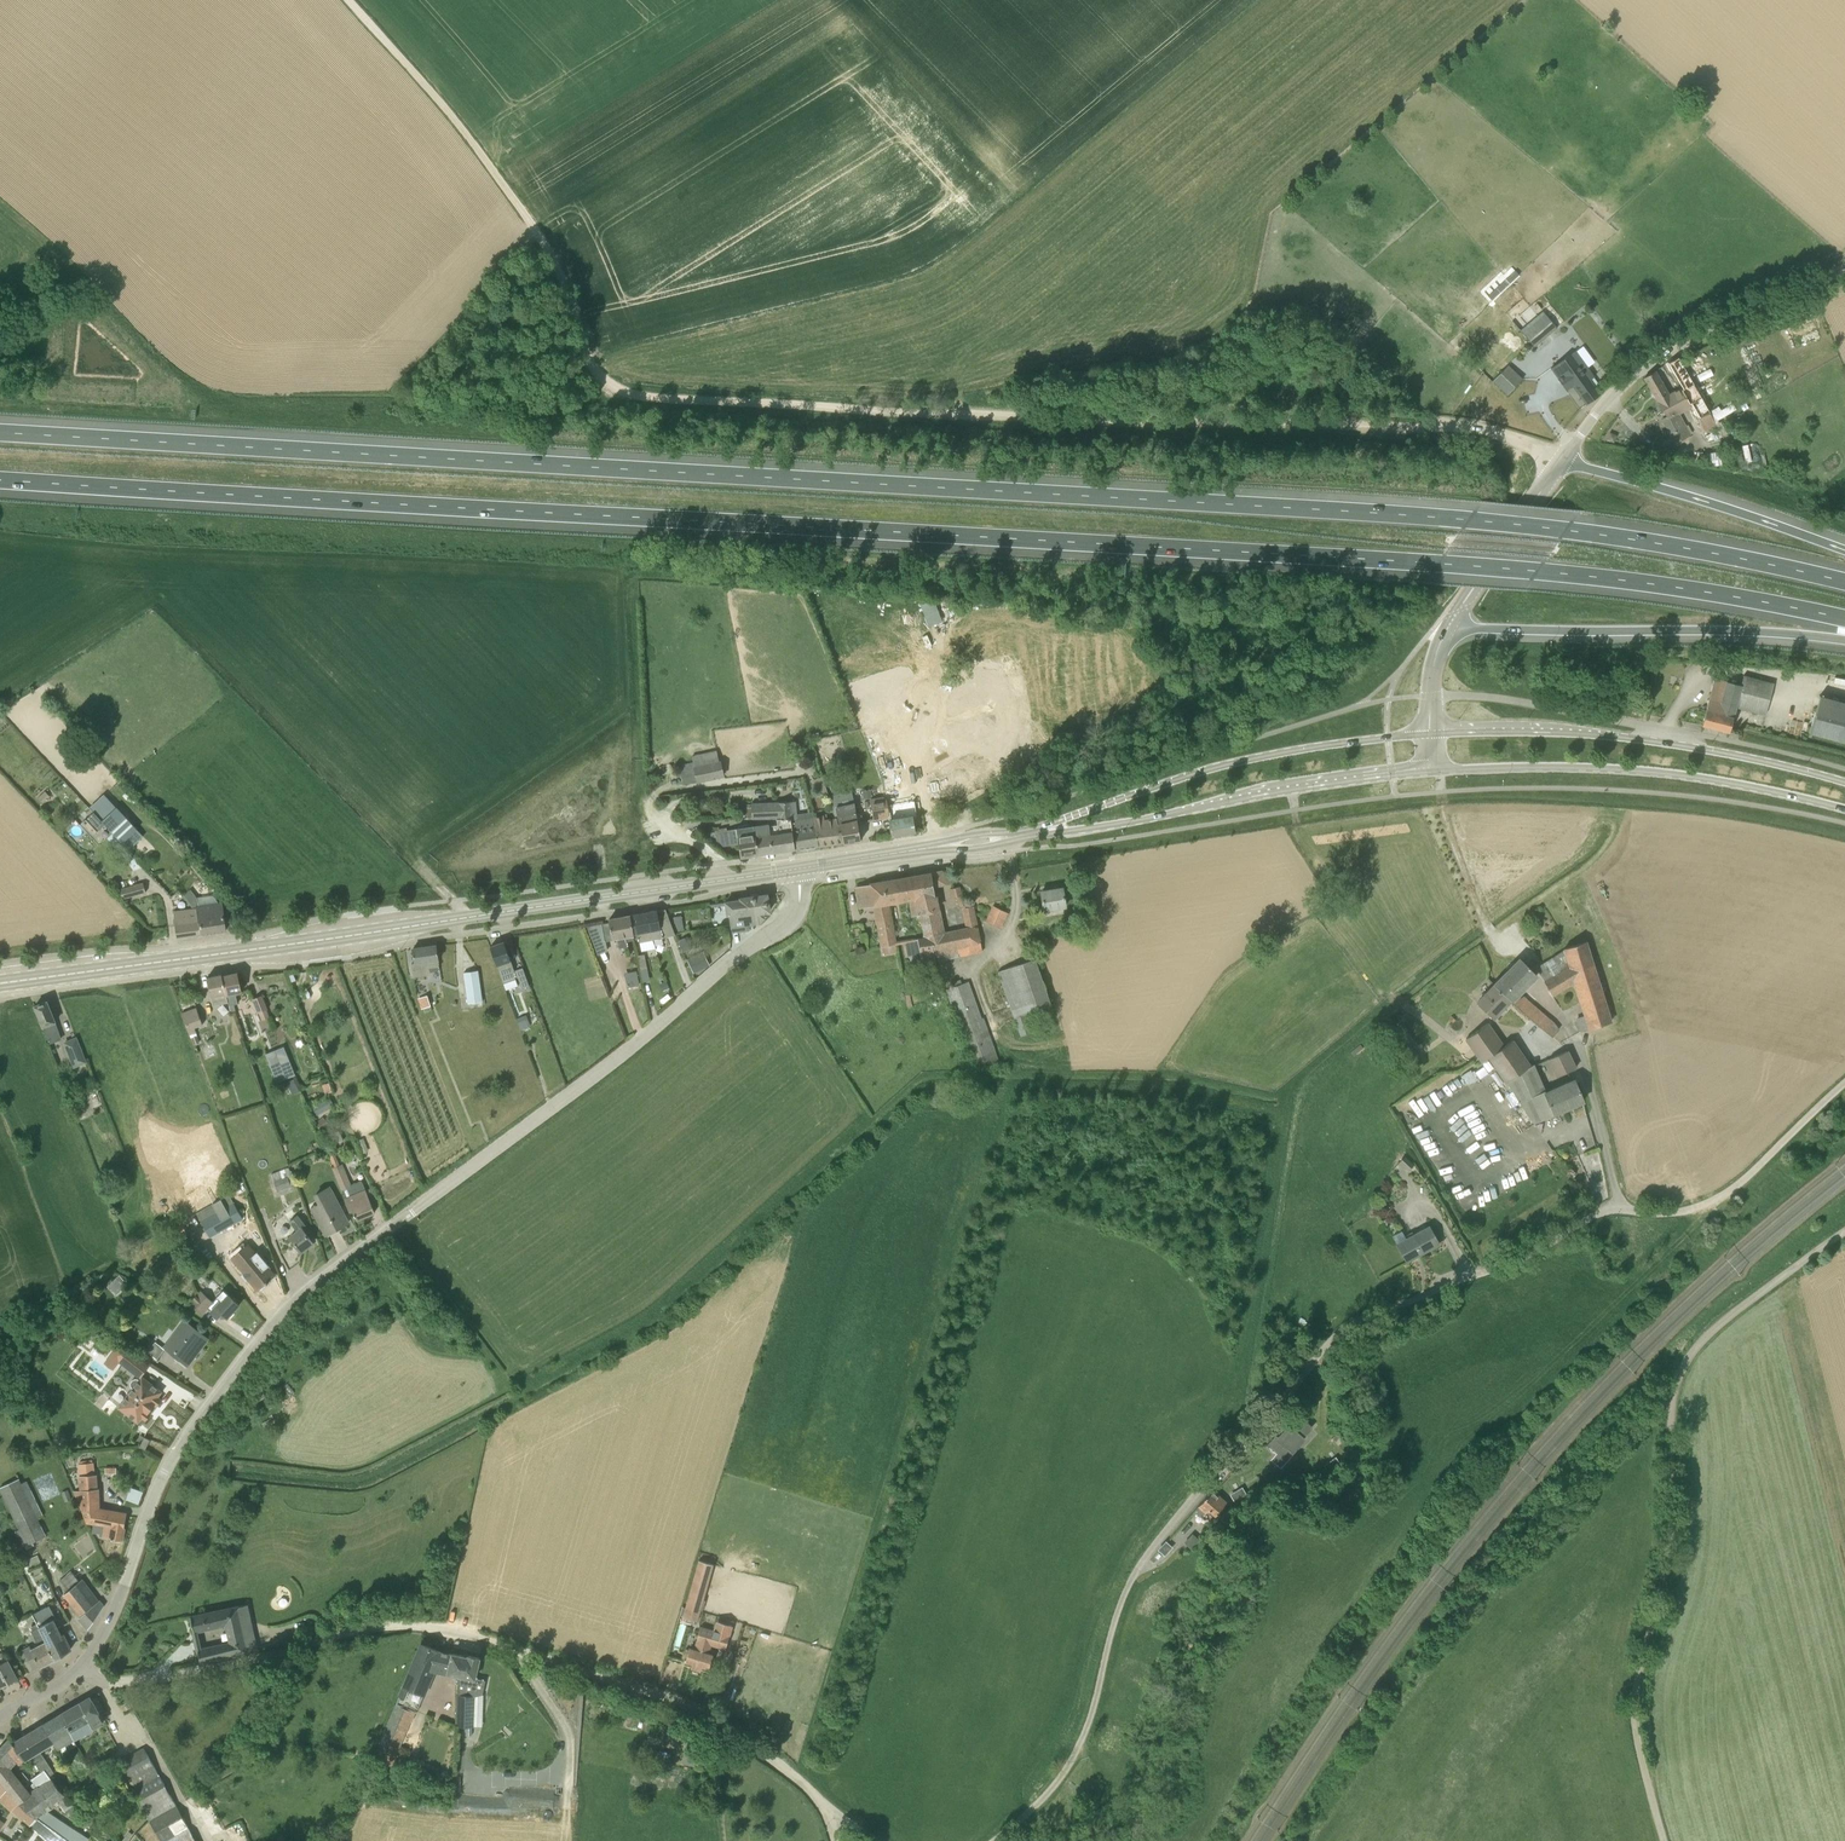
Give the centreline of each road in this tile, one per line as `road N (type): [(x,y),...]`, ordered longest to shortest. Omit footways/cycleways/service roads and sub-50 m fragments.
road 1 (motorway): [(1844,582),(1662,544),(1403,513),(0,431)]
road 2 (motorway): [(0,481),(1437,565),(1659,586),(1844,619)]
road 3 (track): [(347,0),(451,116),(532,226),(560,272),(590,358),(616,389),(885,410),(1481,428),(1562,462)]
road 4 (unclassified): [(993,1840),(1038,1803),(1071,1759),(1120,1603),(1144,1558),(1333,1338),(1373,1314),(1529,1256),(1601,1213),(1671,1213),(1711,1201),(1844,1082)]
road 5 (unclassified): [(83,1665),(118,1603),(168,1466),(270,1326),(790,922),(800,901),(798,869)]
road 6 (unclassified): [(828,1812),(792,1774),(701,1710),(428,1626),(368,1628),(141,1681),(104,1682),(83,1665)]
road 7 (secondary): [(0,983),(798,869)]
road 8 (unclassified): [(1664,1840),(1634,1706),(1669,1540),(1675,1384),(1714,1329),(1844,1233)]
road 9 (secondary): [(1433,771),(1648,771),(1844,810)]
road 10 (secondary): [(1431,734),(1235,763),(1038,832)]
road 11 (secondary): [(1038,832),(1433,771)]
road 12 (motorway): [(1448,627),(1844,640)]
road 13 (unclassified): [(1562,462),(1610,397),(1655,360),(1844,270)]
road 14 (motorway): [(1844,551),(1562,462)]
road 15 (unclassified): [(1658,742),(1666,730),(1499,698),(1431,696)]
road 16 (secondary): [(798,869),(1038,832)]
road 17 (secondary): [(1658,742),(1431,734)]
road 18 (secondary): [(1448,627),(1562,462)]
road 19 (secondary): [(1844,783),(1658,742)]

